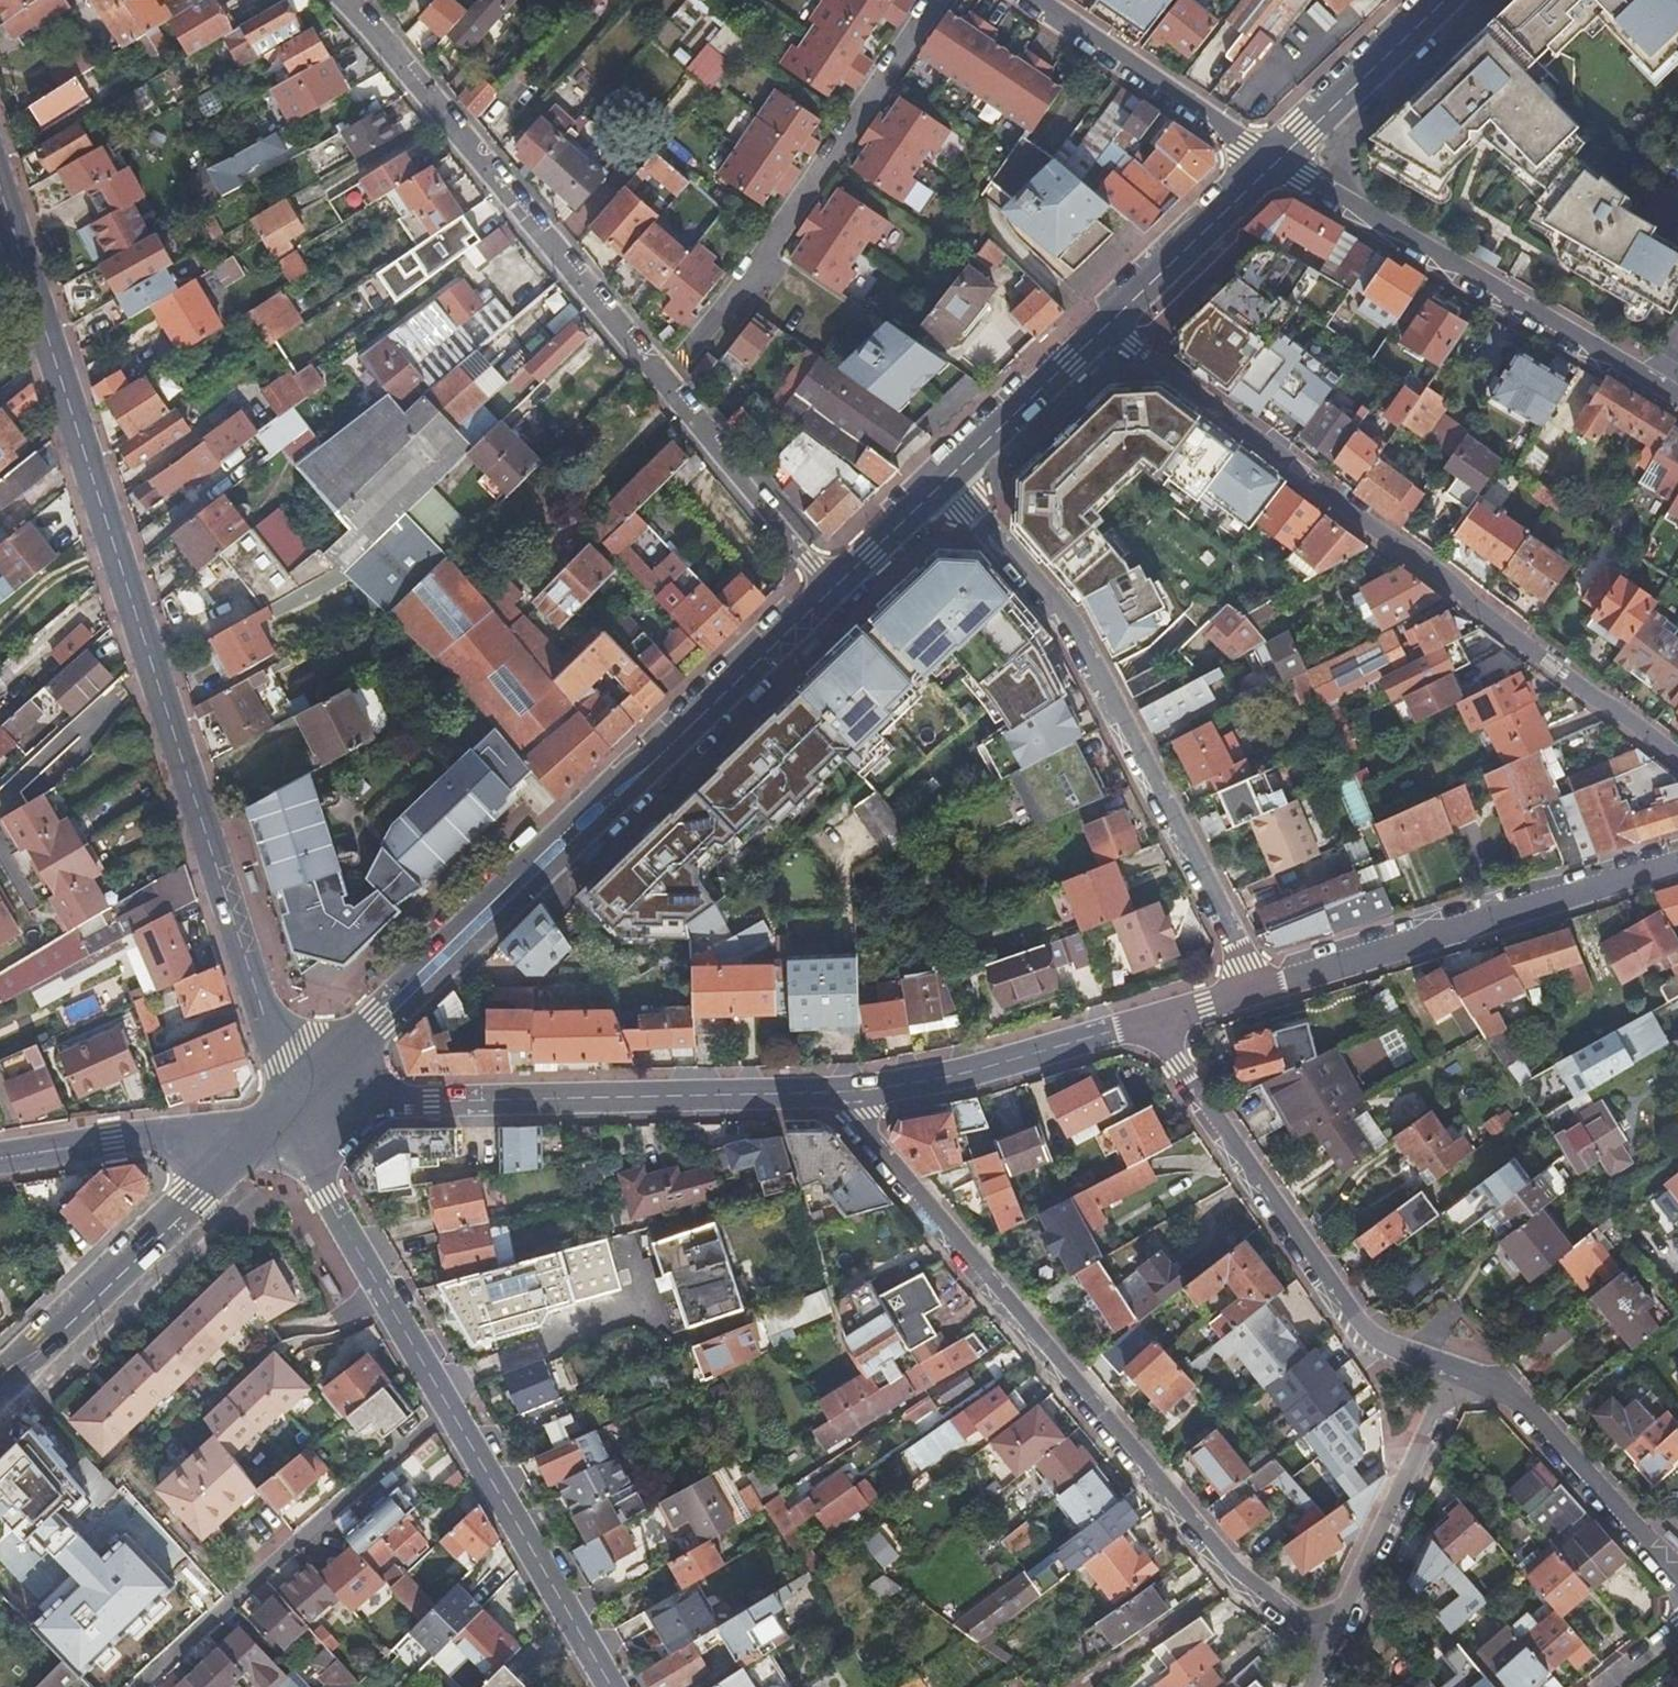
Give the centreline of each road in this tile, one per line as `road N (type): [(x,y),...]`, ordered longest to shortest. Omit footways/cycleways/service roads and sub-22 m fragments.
road 1 (residential): [(0,193),(263,1017),(322,1080)]
road 2 (residential): [(848,1095),(855,1116),(1233,1574),(1332,1644)]
road 3 (residential): [(1677,764),(1108,326)]
road 4 (secondary): [(322,1080),(833,591)]
road 5 (residential): [(615,1686),(285,1117)]
road 6 (residential): [(950,480),(1063,615),(1256,991)]
road 7 (residential): [(285,1117),(338,1104),(848,1095)]
road 8 (residential): [(338,0),(666,391)]
road 9 (residential): [(1454,1368),(1364,1336),(1154,1022)]
road 10 (residential): [(932,0),(666,391)]
road 11 (residential): [(1274,163),(1677,400)]
road 12 (residential): [(1256,991),(1677,859)]
road 13 (secondary): [(0,1391),(285,1117)]
road 14 (residential): [(848,1095),(966,1074),(1154,1022)]
road 15 (residential): [(1677,1569),(1511,1390),(1454,1368)]
road 16 (residential): [(1454,1368),(1332,1644)]
road 17 (residential): [(1274,163),(1034,0)]
road 18 (residential): [(0,1156),(285,1117)]
road 19 (residential): [(666,391),(833,591)]
road 20 (secondary): [(1274,163),(1443,0)]
road 21 (secondary): [(1108,326),(1274,163)]
road 22 (secondary): [(950,480),(1108,326)]
road 23 (secondary): [(833,591),(950,480)]

